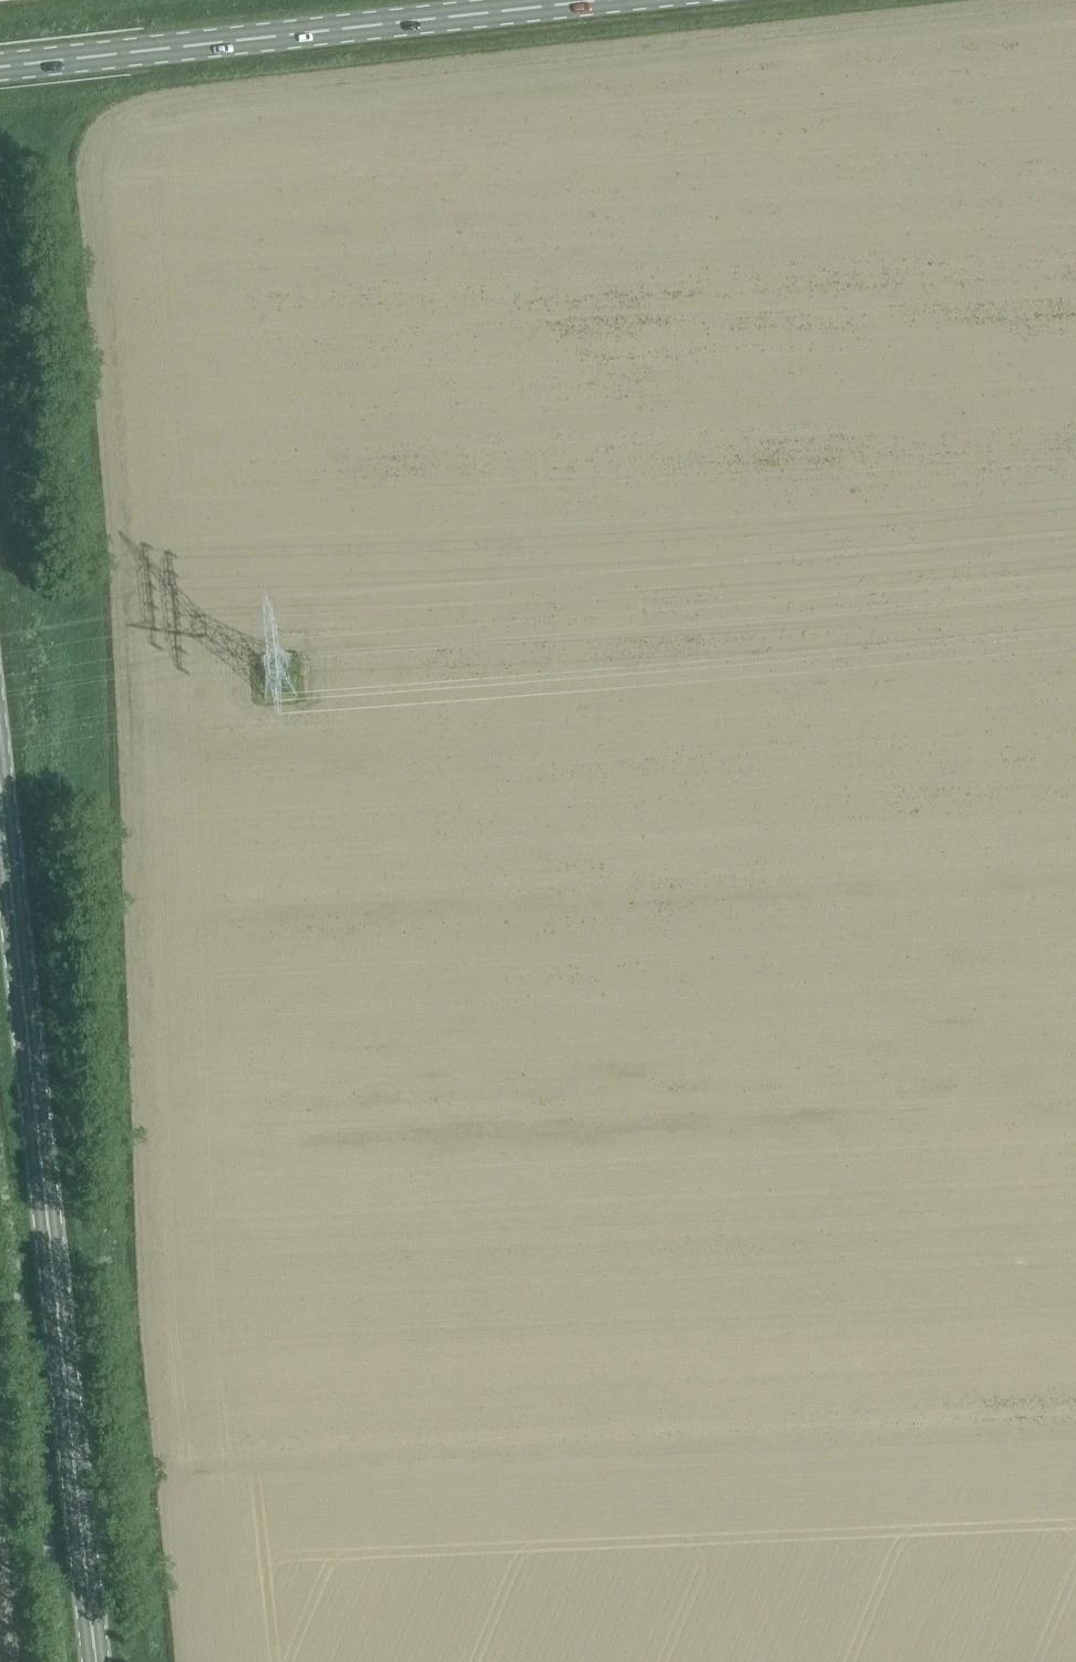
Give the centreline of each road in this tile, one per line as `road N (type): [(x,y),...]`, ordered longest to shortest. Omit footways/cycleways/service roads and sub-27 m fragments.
road 1 (secondary): [(97,1661),(0,778)]
road 2 (primary): [(0,69),(622,0)]

